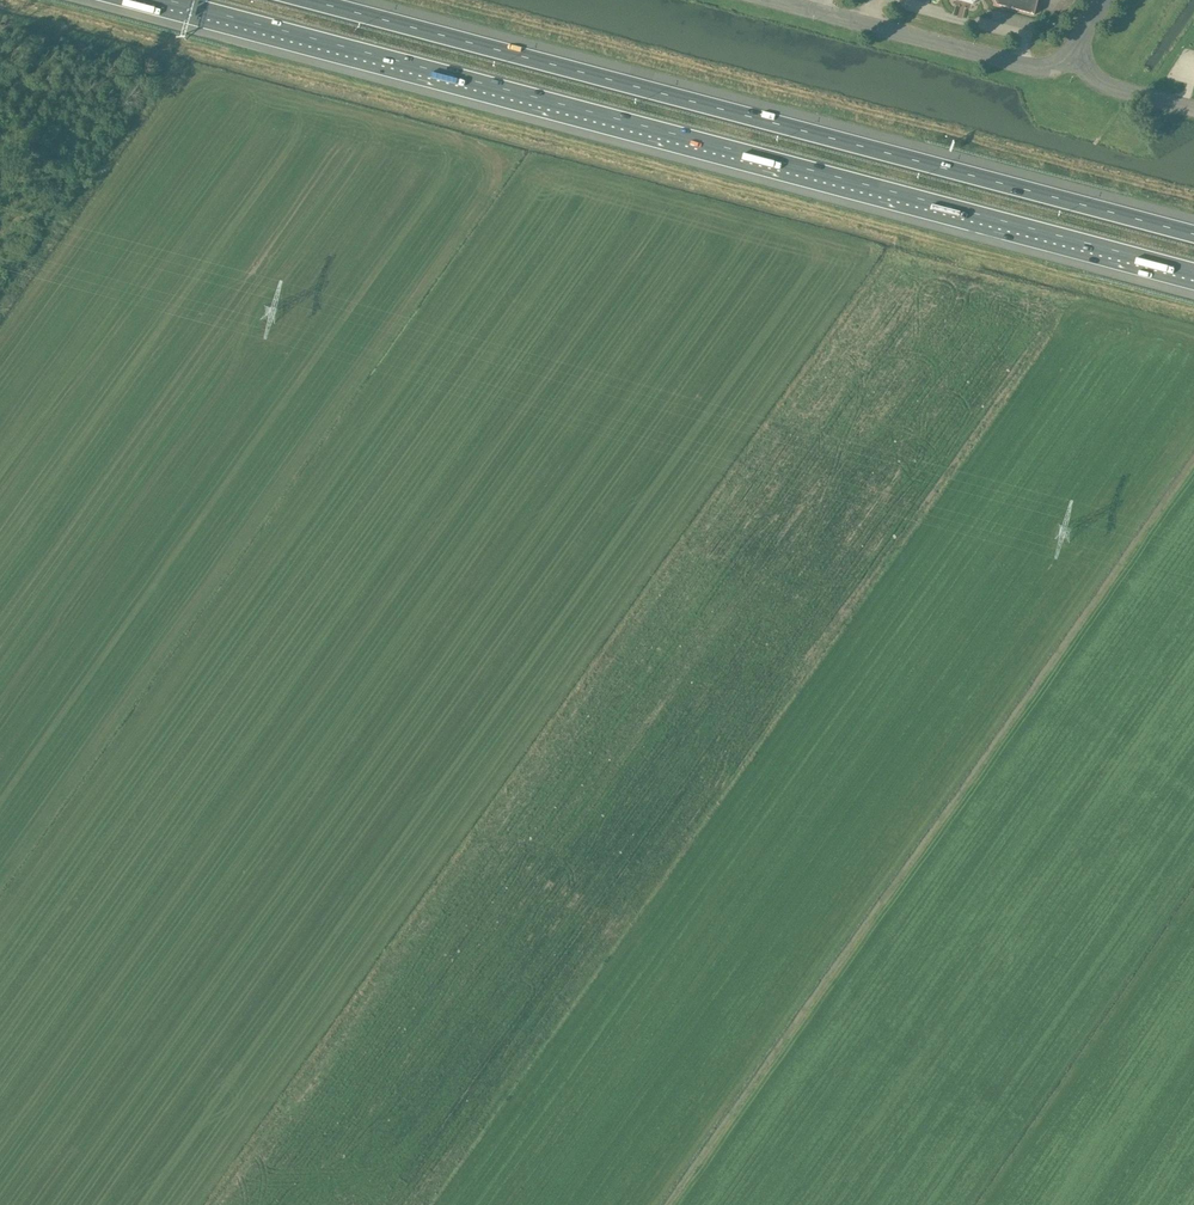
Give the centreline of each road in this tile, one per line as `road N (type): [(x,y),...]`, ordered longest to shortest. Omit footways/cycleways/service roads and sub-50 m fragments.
road 1 (motorway): [(169,0),(1193,272)]
road 2 (motorway): [(1193,236),(307,0)]
road 3 (unclassified): [(1080,47),(1056,66),(1036,70),(769,0)]
road 4 (unclassified): [(1193,110),(1115,91),(1085,66),(1080,47)]

